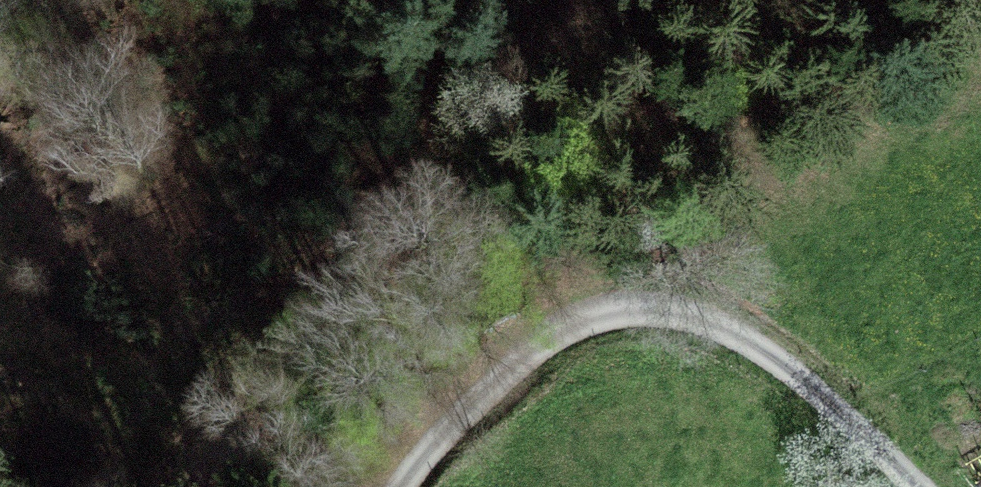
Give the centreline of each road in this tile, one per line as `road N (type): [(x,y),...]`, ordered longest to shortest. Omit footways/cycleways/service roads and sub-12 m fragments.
road 1 (track): [(144,486),(228,358),(312,261),(463,123),(552,57),(615,28),(782,19),(875,0)]
road 2 (track): [(399,486),(530,348),(583,316),(636,304),(695,315),(768,353),(916,486)]

